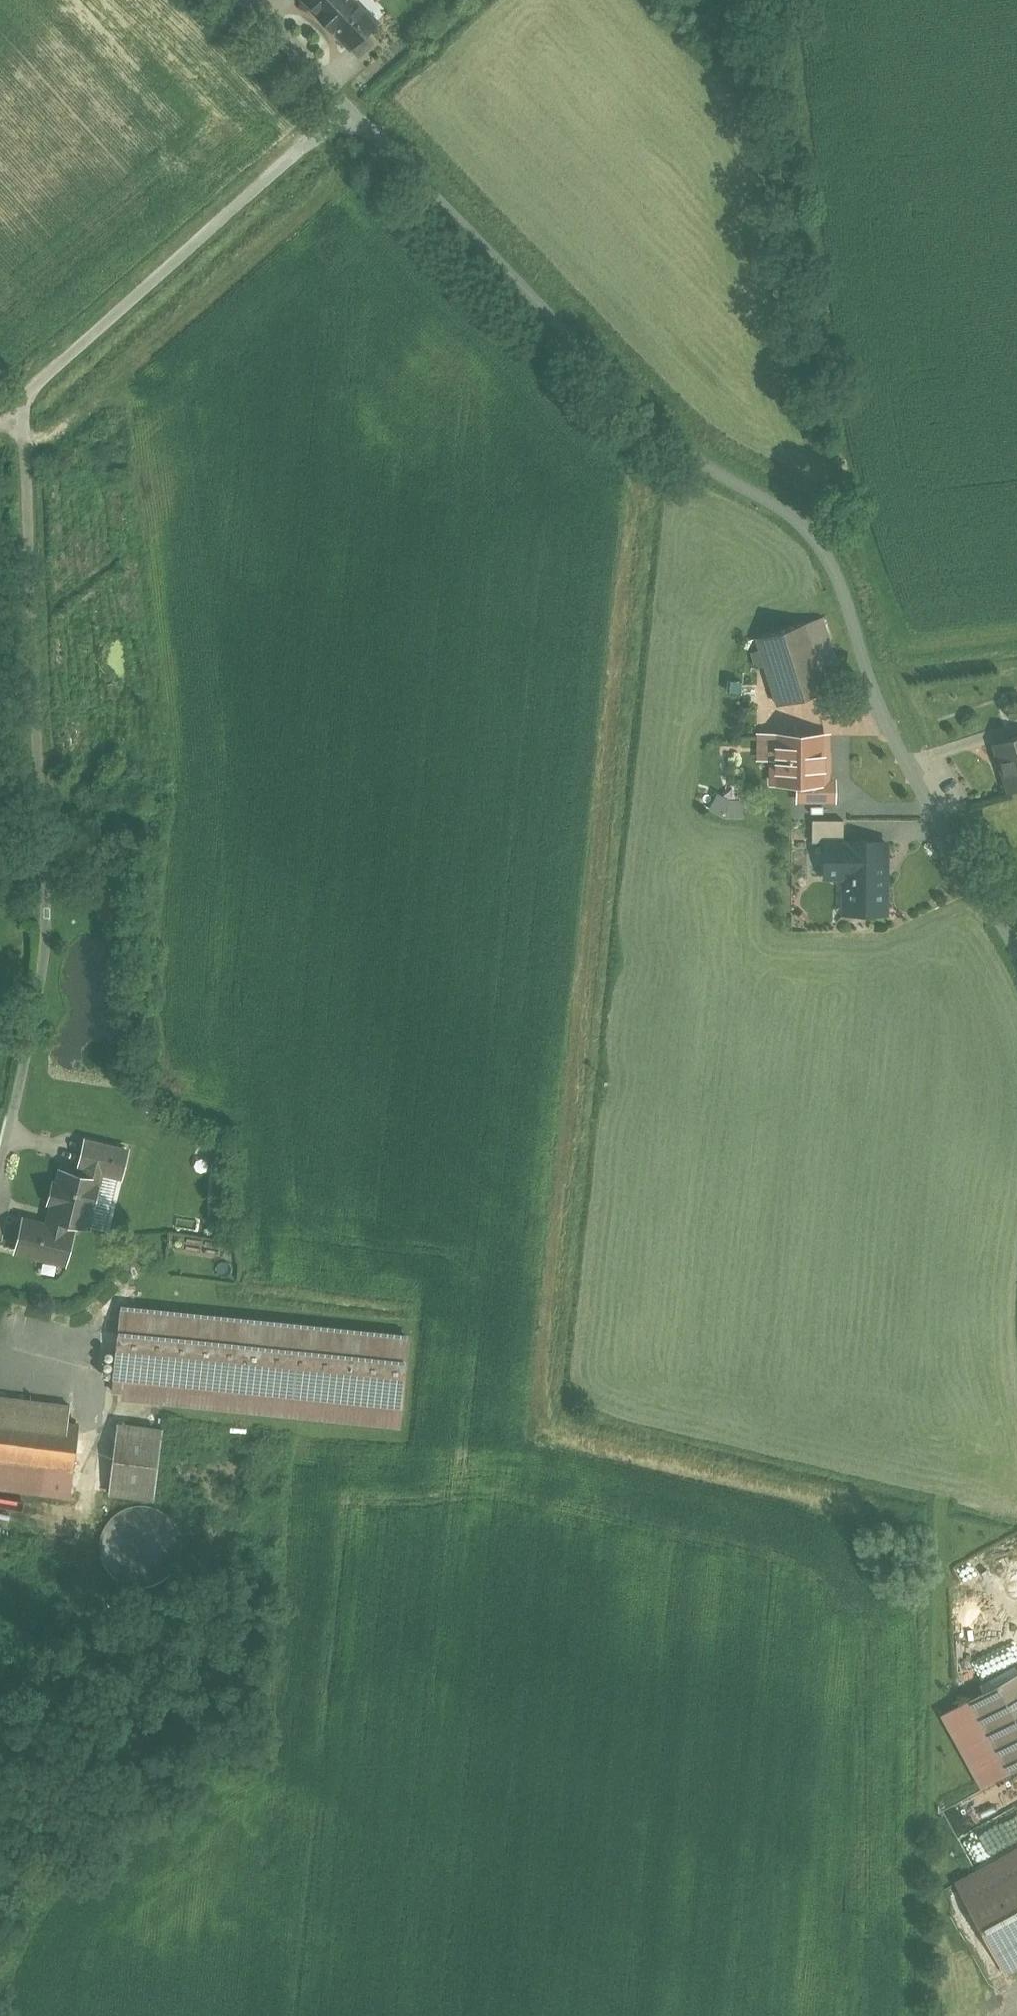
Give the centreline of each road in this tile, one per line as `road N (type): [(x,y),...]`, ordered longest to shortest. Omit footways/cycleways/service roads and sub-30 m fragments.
road 1 (unclassified): [(242,0),(647,419),(794,531),(823,566),(914,780),(1016,954)]

